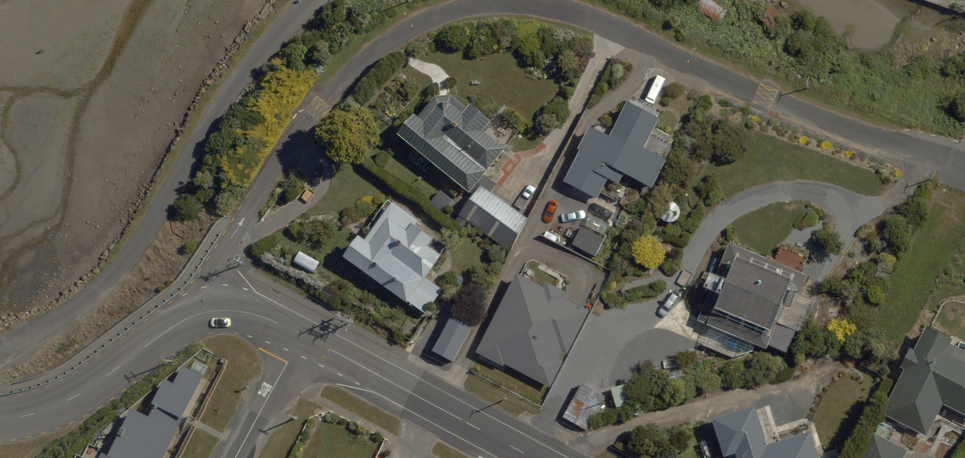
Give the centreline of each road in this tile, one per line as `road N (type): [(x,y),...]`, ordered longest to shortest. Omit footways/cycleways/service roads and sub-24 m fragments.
road 1 (residential): [(217,310),(221,256),(317,111),(391,41),(469,5),(561,8),(764,98),(964,165)]
road 2 (residential): [(302,335),(533,457)]
road 3 (residential): [(0,421),(77,396),(178,323),(217,310)]
road 4 (residential): [(238,457),(302,335)]

